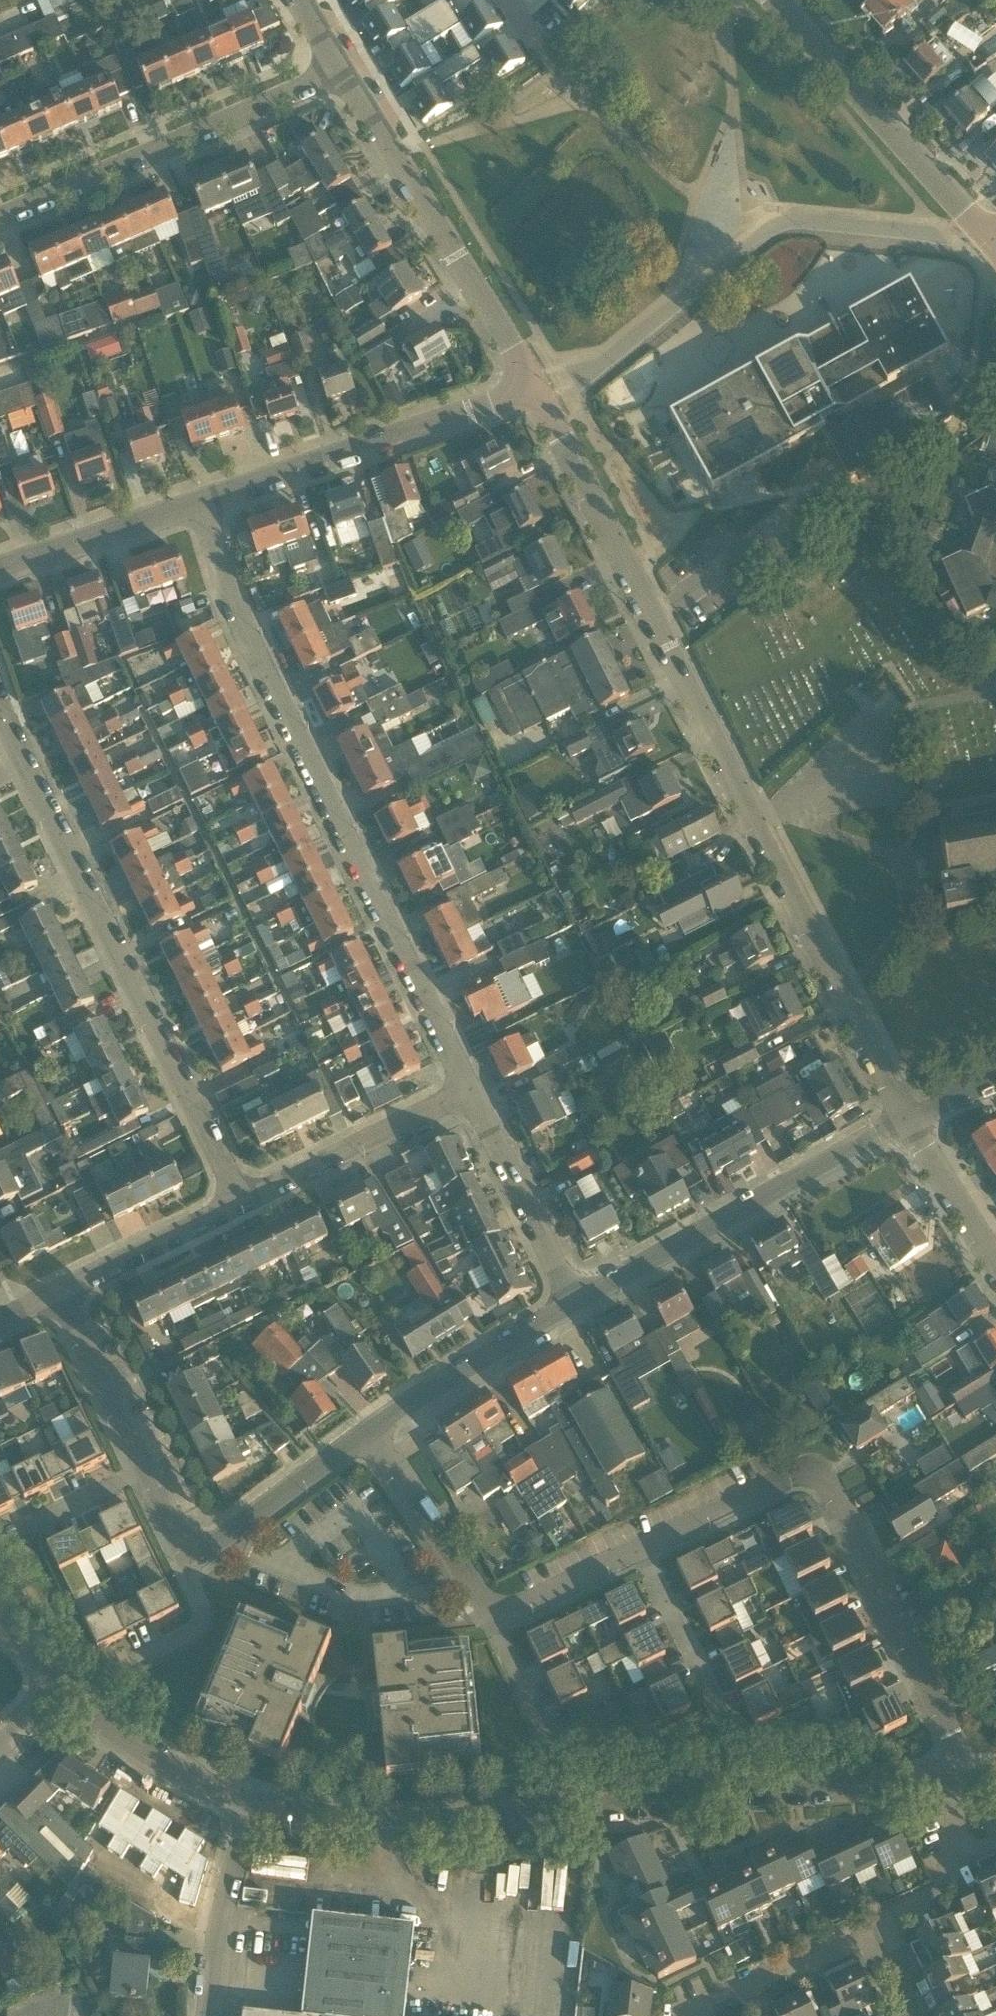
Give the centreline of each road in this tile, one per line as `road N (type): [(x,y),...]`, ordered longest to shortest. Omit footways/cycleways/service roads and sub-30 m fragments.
road 1 (residential): [(908,1120),(526,403)]
road 2 (residential): [(954,1784),(403,1822),(245,1800)]
road 3 (residential): [(471,1089),(237,614),(200,515)]
road 4 (residential): [(232,1207),(0,716)]
road 5 (residential): [(954,1784),(946,1732),(834,1495),(817,1480),(792,1479),(643,1547)]
road 6 (residential): [(526,403),(338,70)]
road 7 (residential): [(578,1310),(908,1120)]
road 8 (residential): [(0,216),(338,70)]
road 9 (residential): [(200,515),(526,403)]
road 10 (residential): [(989,238),(776,0)]
road 11 (residential): [(232,1207),(471,1089)]
road 12 (residential): [(365,1433),(578,1310)]
road 13 (residential): [(578,1310),(471,1089)]
road 14 (residential): [(490,1619),(365,1433)]
road 15 (residential): [(181,1550),(215,1545),(365,1433)]
road 16 (residential): [(245,1800),(208,2015)]
road 17 (residential): [(245,1800),(192,1782),(60,1692)]
road 18 (residential): [(0,576),(200,515)]
road 19 (residential): [(687,2015),(879,1936)]
road 20 (residential): [(49,1297),(232,1207)]
road 21 (residential): [(643,1547),(727,1726)]
road 22 (residential): [(139,1472),(49,1297)]
road 23 (residential): [(643,1547),(490,1619)]
road 24 (residential): [(995,1263),(908,1120)]
road 25 (residential): [(118,1666),(191,1629),(199,1610),(181,1550)]
road 26 (residential): [(490,1619),(557,1757)]
road 27 (residential): [(139,1472),(2,1537)]

